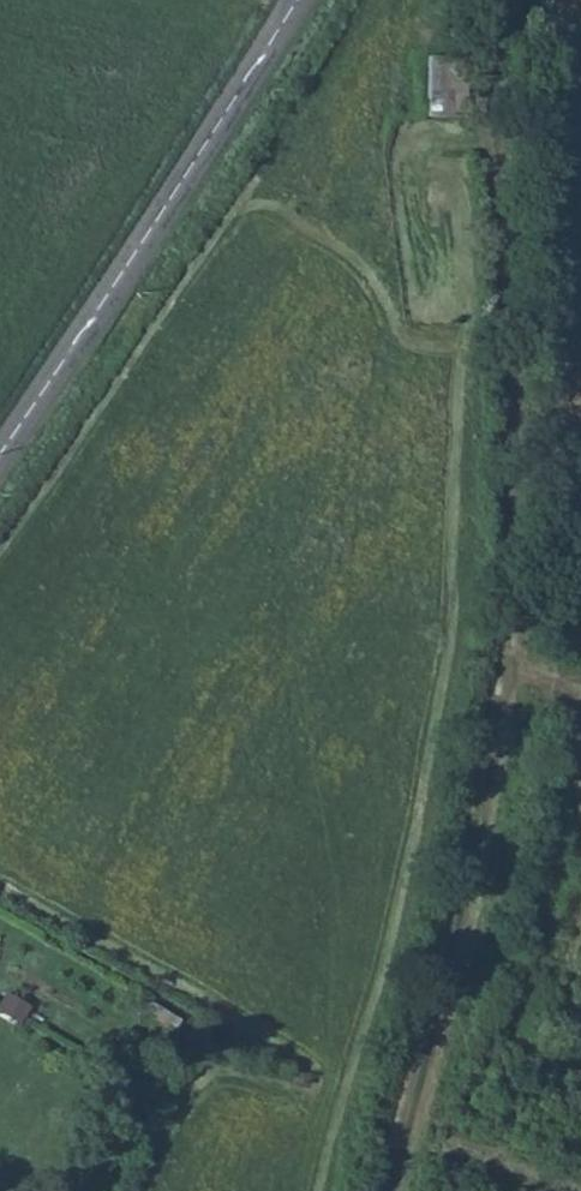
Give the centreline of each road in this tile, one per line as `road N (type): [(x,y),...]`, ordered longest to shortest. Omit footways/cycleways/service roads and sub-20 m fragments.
road 1 (track): [(498,0),(488,221),(514,429),(509,614),(518,676),(498,694),(451,940),(389,1190)]
road 2 (tertiary): [(0,451),(299,0)]
road 3 (track): [(518,676),(551,694),(577,745),(580,786)]

